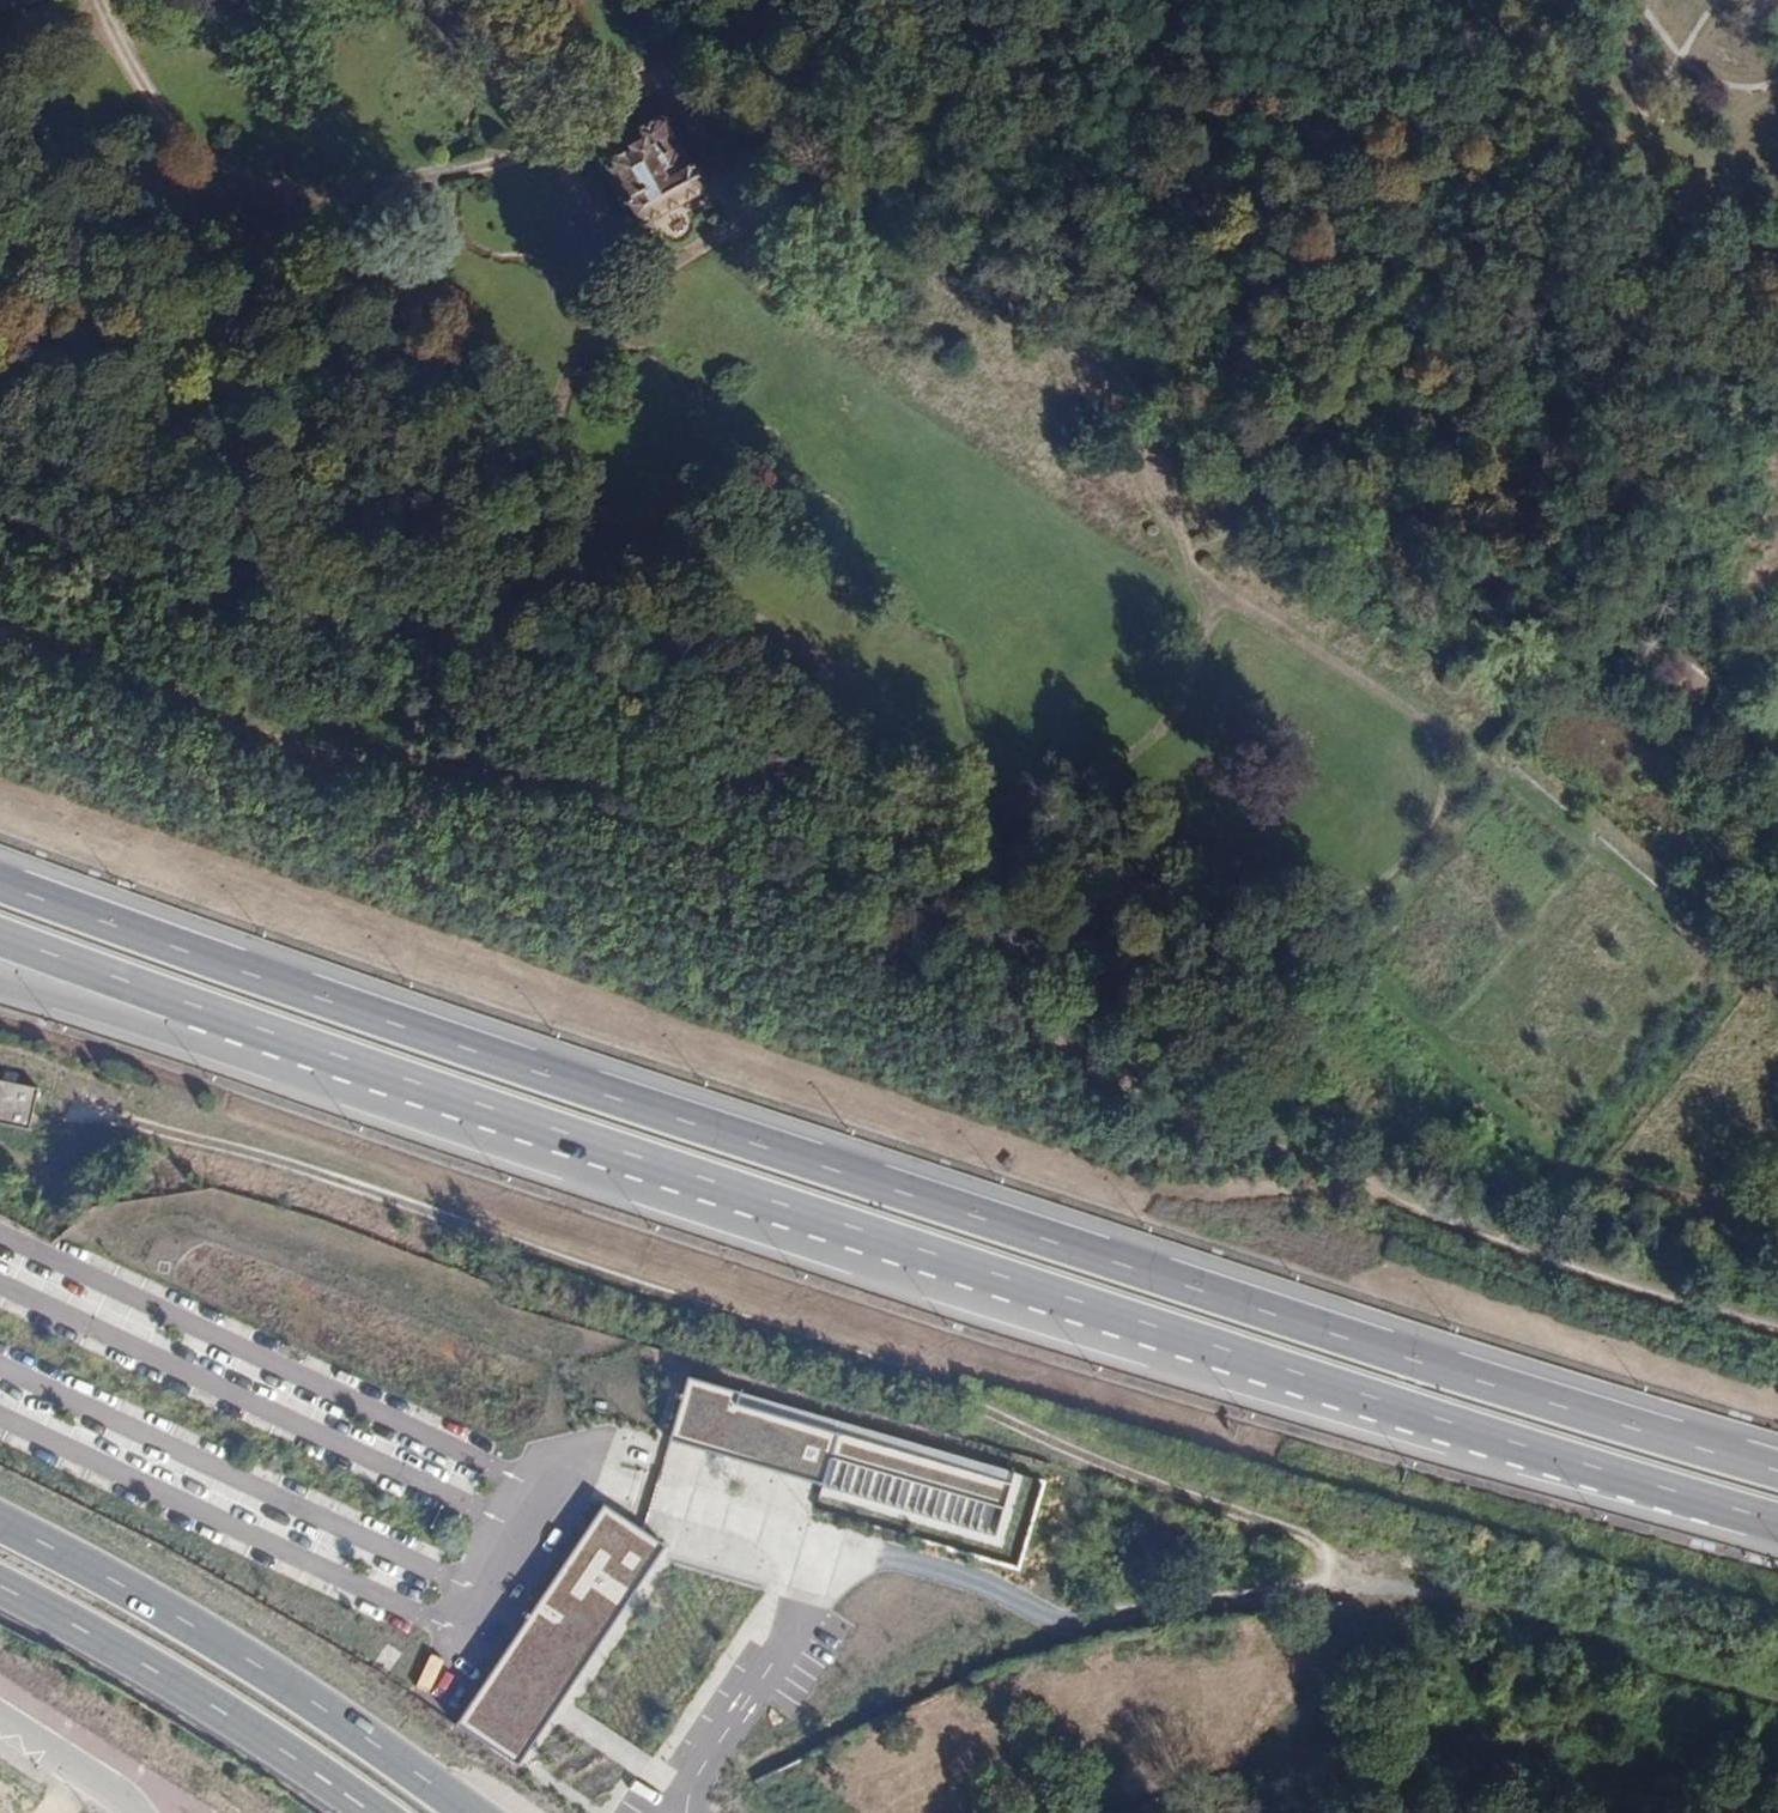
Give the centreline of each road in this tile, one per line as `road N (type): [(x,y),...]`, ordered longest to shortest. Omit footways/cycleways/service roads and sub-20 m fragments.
road 1 (track): [(1777,1334),(1613,1290),(1390,1204),(1335,1165),(1272,1141),(1125,1105),(577,787),(327,751),(253,730),(0,628)]
road 2 (motorway): [(1777,1472),(520,1068),(0,884)]
road 3 (track): [(1777,1709),(1394,1592),(1314,1539),(697,1302),(93,1109)]
road 4 (track): [(101,0),(161,115),(443,350),(594,516),(1290,988)]
road 5 (motorway): [(494,1109),(1777,1522)]
road 6 (track): [(1008,801),(1142,754),(1186,699),(1204,653),(1201,588),(1168,498),(1046,318),(882,249),(747,217),(627,297),(598,329),(568,386),(552,463)]
road 7 (primary): [(458,1812),(112,1576),(0,1519)]
road 8 (motorway): [(0,937),(494,1109)]
road 9 (motorway): [(0,978),(199,1042),(494,1109)]
road 10 (track): [(637,290),(545,141),(426,179),(323,198),(255,197)]
road 11 (primary): [(0,1583),(77,1620),(367,1812)]
road 12 (track): [(792,0),(898,180),(1030,309)]
road 13 (track): [(1075,295),(1407,407)]
road 14 (track): [(1046,318),(1075,295),(1045,158),(1037,0)]
road 15 (track): [(1201,588),(1476,754)]
road 16 (track): [(545,141),(670,80),(747,217)]
road 17 (track): [(288,198),(280,63),(291,0)]
road 18 (unclassified): [(0,1715),(121,1794),(135,1812)]
road 19 (track): [(1274,362),(1402,295)]

